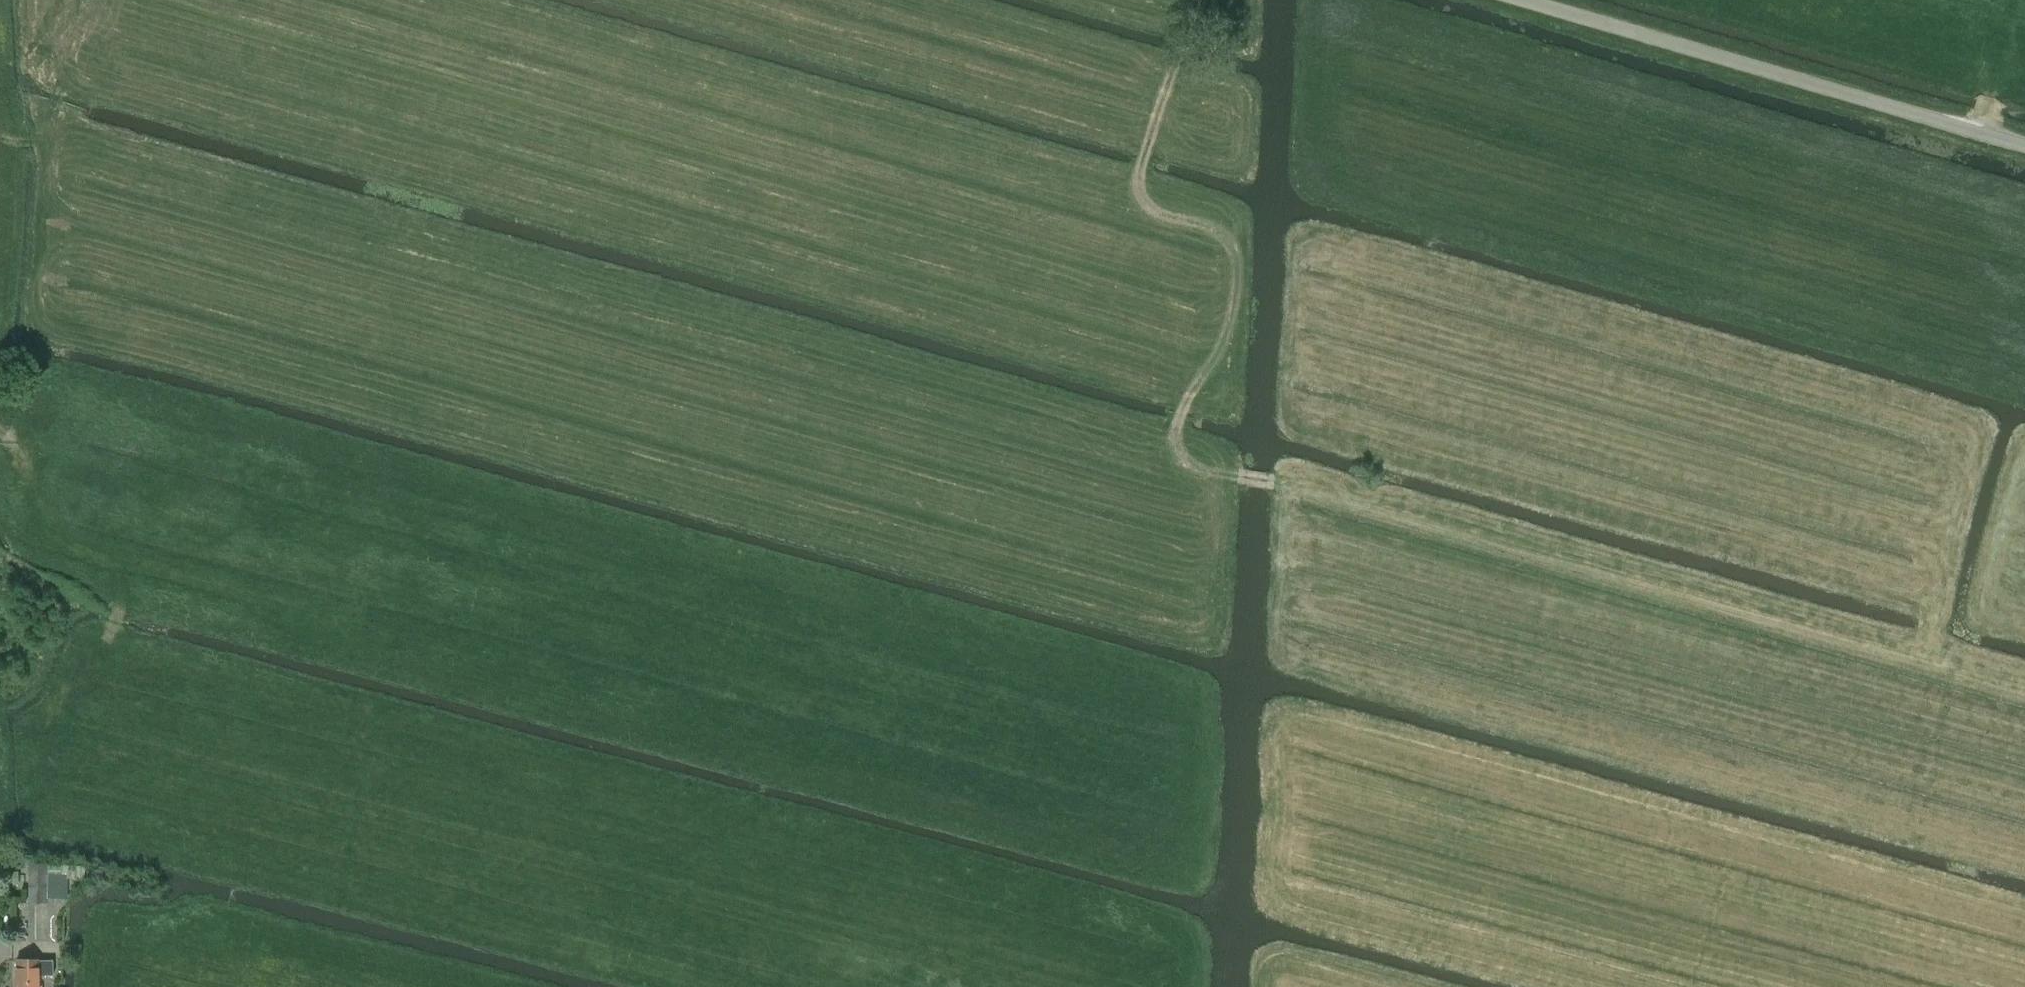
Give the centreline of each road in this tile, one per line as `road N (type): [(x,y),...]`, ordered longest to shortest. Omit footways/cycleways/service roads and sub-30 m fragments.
road 1 (unclassified): [(2024,149),(1511,0)]

